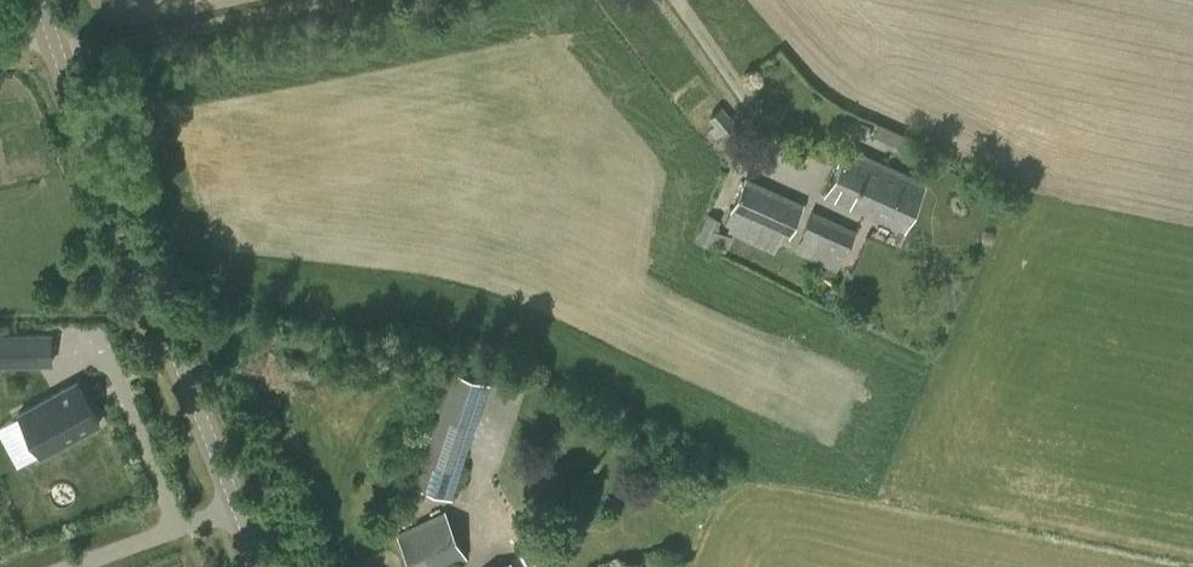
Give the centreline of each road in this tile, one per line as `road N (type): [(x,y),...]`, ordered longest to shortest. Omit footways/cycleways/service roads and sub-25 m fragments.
road 1 (unclassified): [(260,566),(59,68),(41,0)]

